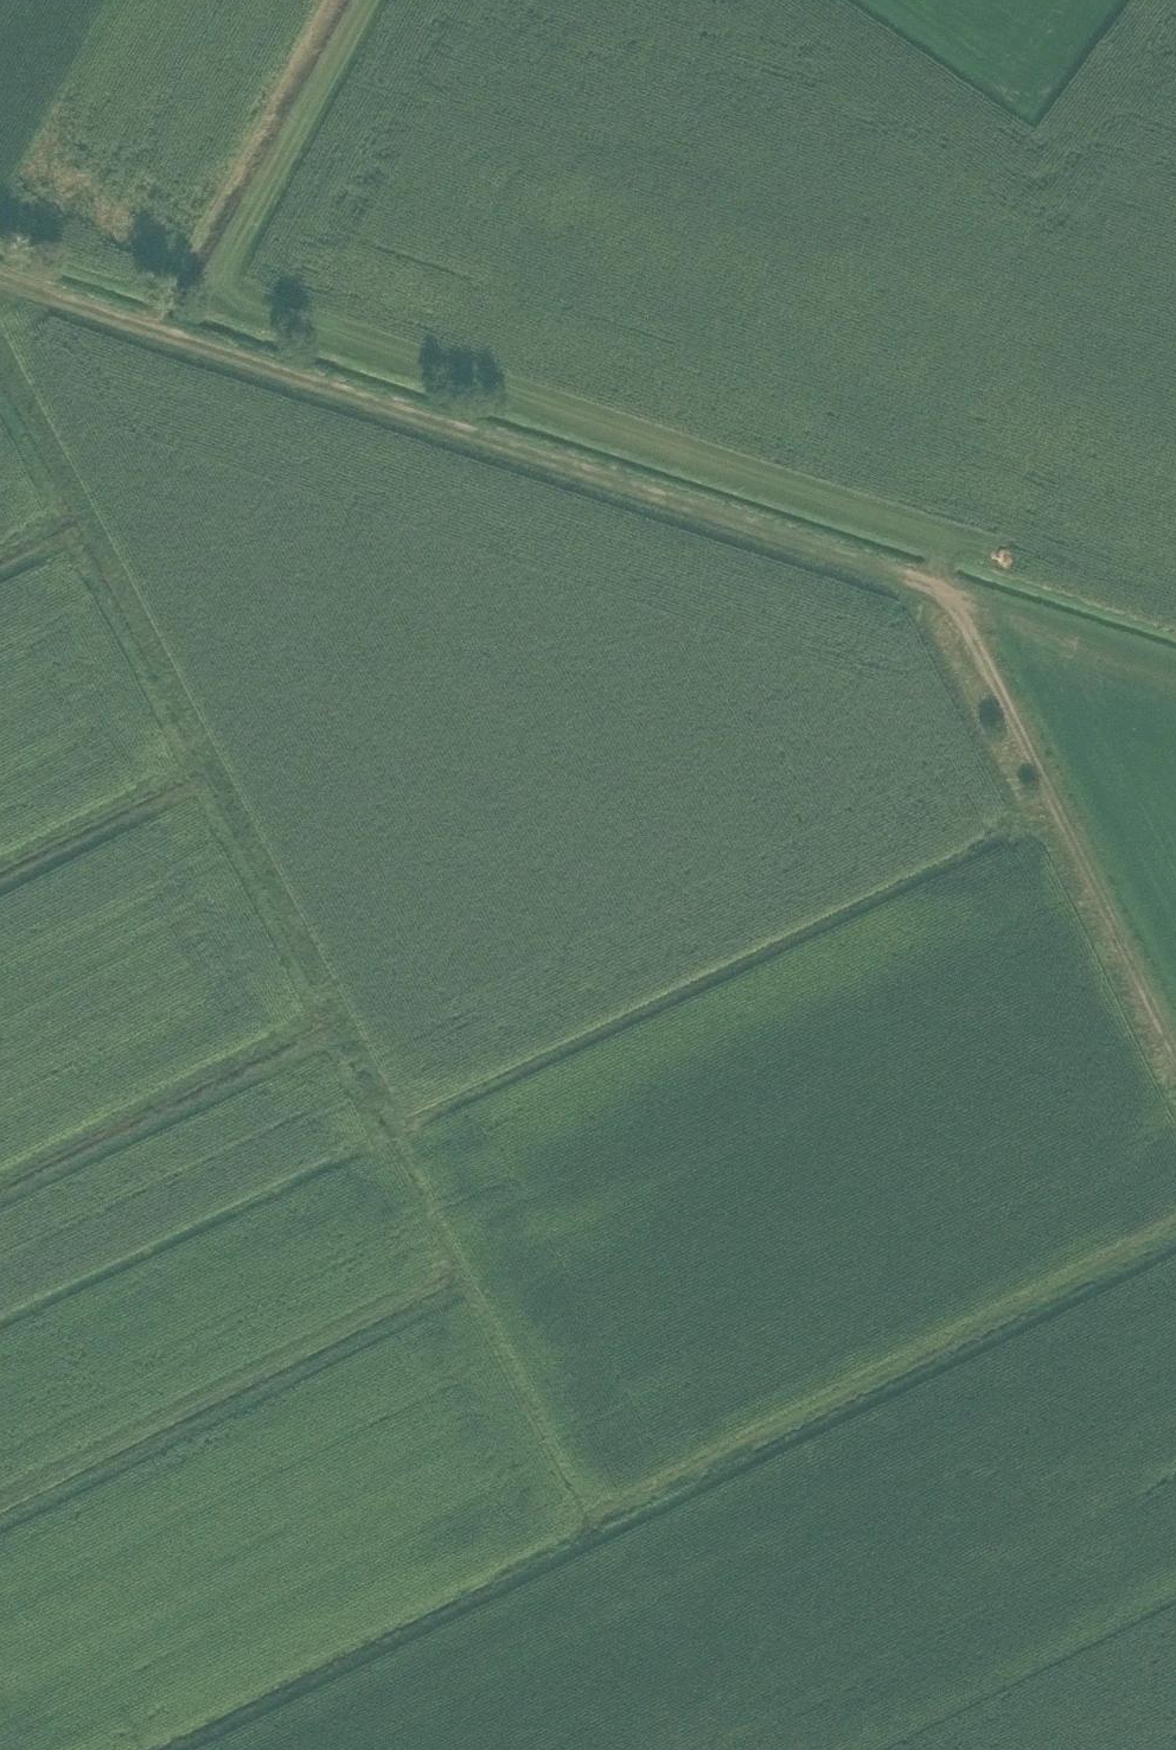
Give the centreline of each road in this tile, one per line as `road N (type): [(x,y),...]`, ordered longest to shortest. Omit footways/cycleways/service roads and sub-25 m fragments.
road 1 (track): [(1175,1053),(952,597),(0,274)]

